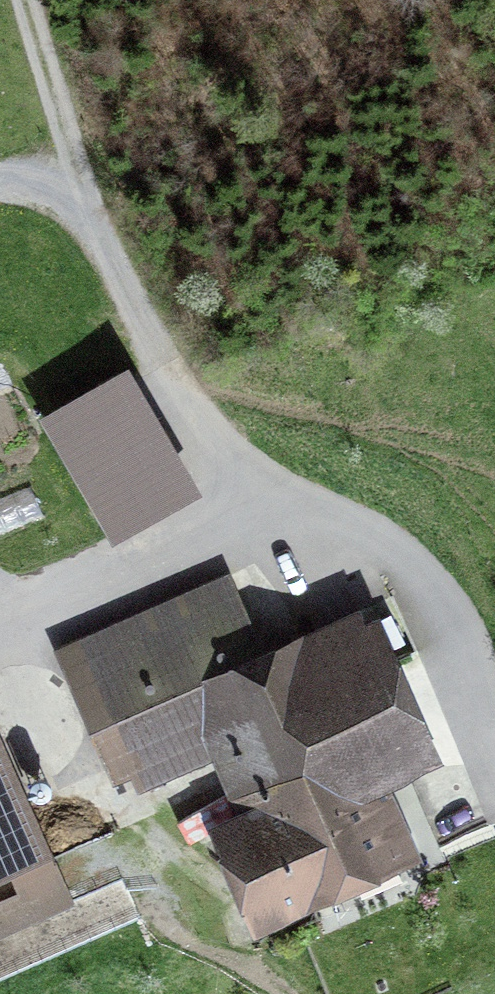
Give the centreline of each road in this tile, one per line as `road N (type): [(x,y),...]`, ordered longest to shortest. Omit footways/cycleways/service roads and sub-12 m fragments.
road 1 (track): [(0,647),(108,820),(225,917),(268,993)]
road 2 (unclassified): [(494,737),(449,619),(420,574),(373,539),(273,496)]
road 3 (track): [(92,205),(179,404)]
road 4 (track): [(92,205),(30,0)]
road 5 (track): [(179,404),(210,449),(273,496)]

